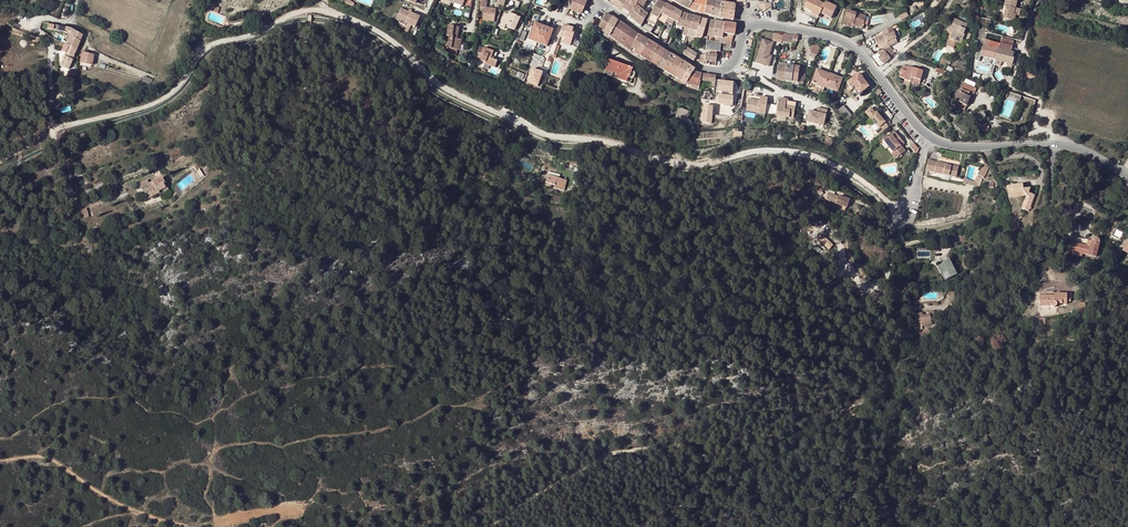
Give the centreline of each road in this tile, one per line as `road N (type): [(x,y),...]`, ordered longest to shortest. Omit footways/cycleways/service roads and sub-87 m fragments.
road 1 (track): [(478,526),(590,464),(644,449),(689,448),(726,460),(766,436),(872,397),(904,319),(895,226),(901,207)]
road 2 (tertiary): [(876,73),(852,47),(758,23),(746,29),(730,68),(703,68),(599,2)]
road 3 (tertiary): [(1127,177),(1062,145),(946,145),(915,125),(876,73)]
road 4 (track): [(186,526),(132,509),(50,460),(0,461)]
road 5 (track): [(1036,0),(1022,46),(1046,63),(1055,84),(1046,113),(1035,119)]

